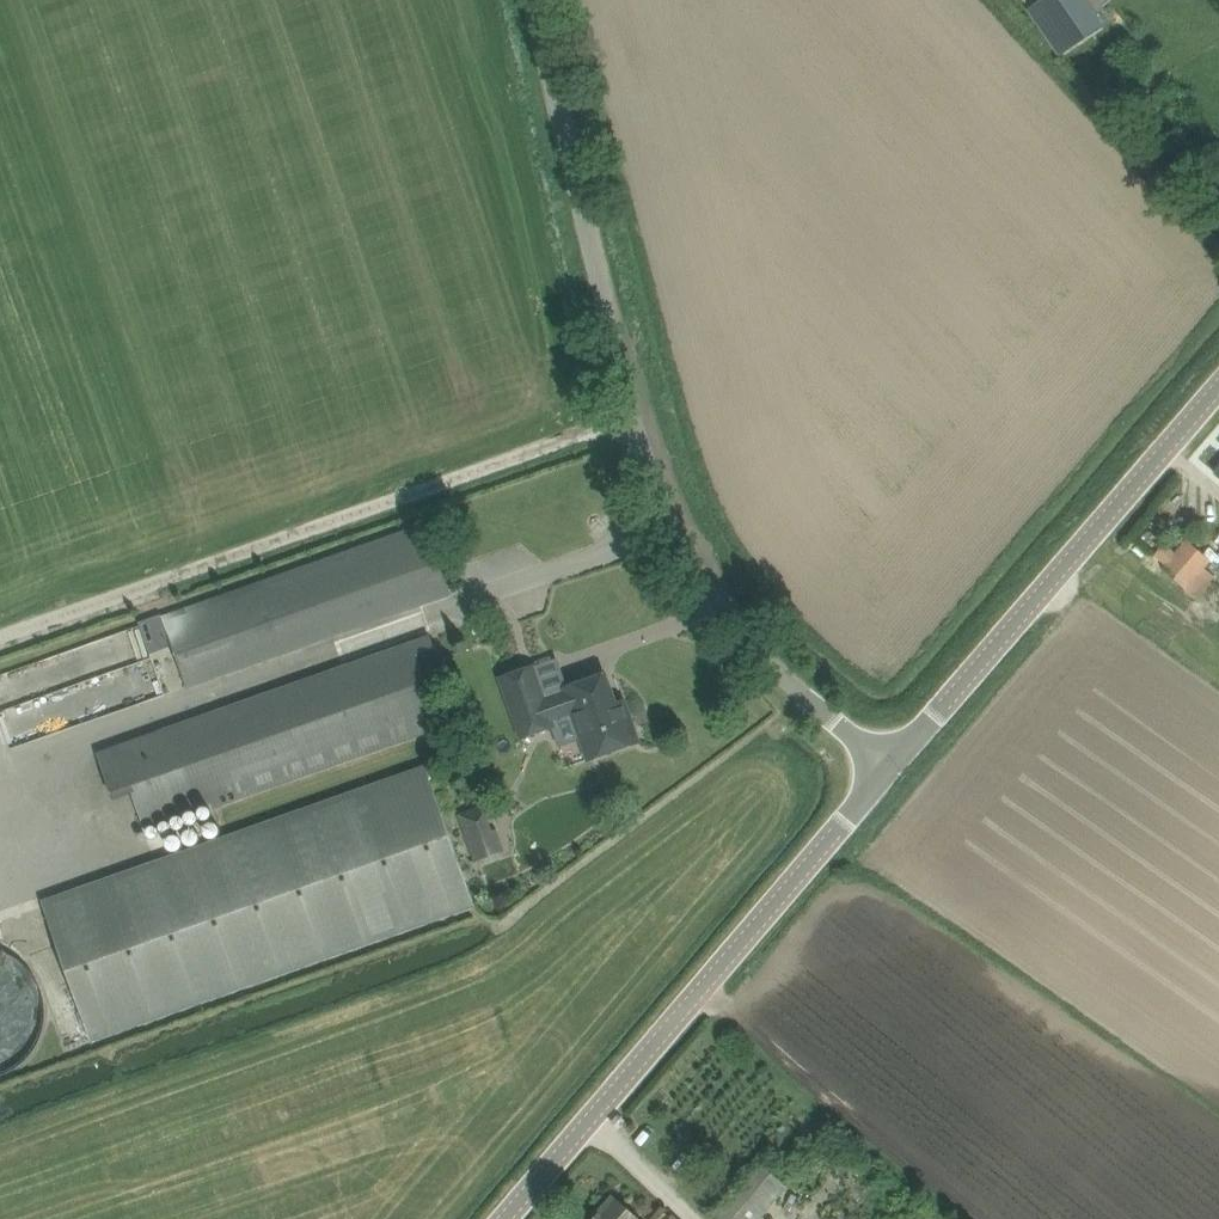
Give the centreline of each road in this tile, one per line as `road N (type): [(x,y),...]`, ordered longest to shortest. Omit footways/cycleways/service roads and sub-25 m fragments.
road 1 (unclassified): [(897,762),(826,712),(753,644),(689,552),(598,263),(536,0)]
road 2 (track): [(0,637),(646,415)]
road 3 (unclassified): [(508,1218),(897,762)]
road 4 (unclassified): [(897,762),(1218,387)]

